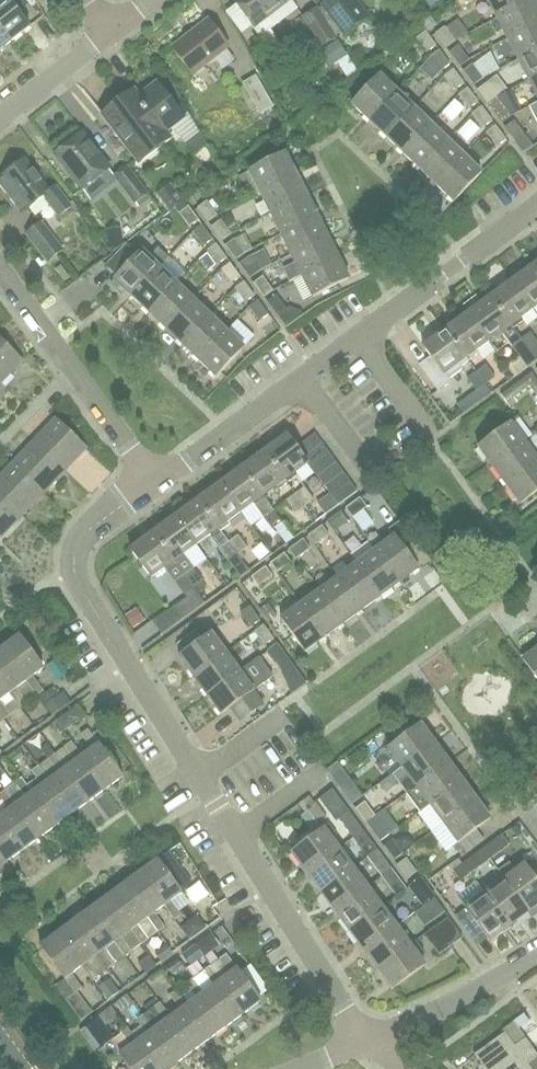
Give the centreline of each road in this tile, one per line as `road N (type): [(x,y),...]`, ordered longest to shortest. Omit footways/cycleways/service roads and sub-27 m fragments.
road 1 (residential): [(366,1042),(68,554),(79,533),(155,479)]
road 2 (residential): [(155,479),(536,205)]
road 3 (residential): [(155,479),(0,275)]
road 4 (residential): [(366,1042),(536,953)]
road 5 (residential): [(0,117),(108,30)]

